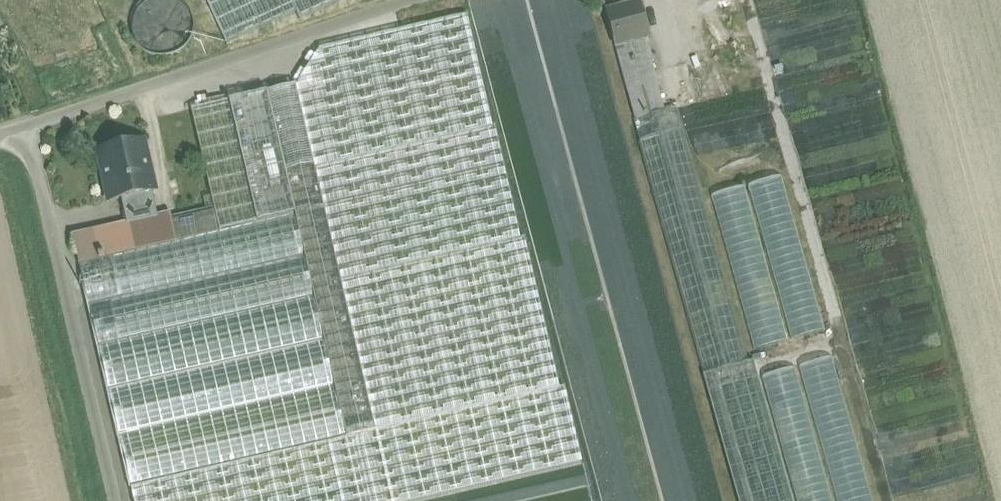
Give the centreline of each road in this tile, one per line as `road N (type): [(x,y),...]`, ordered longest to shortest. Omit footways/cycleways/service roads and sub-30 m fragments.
road 1 (unclassified): [(0,132),(423,0)]
road 2 (track): [(113,500),(23,125)]

